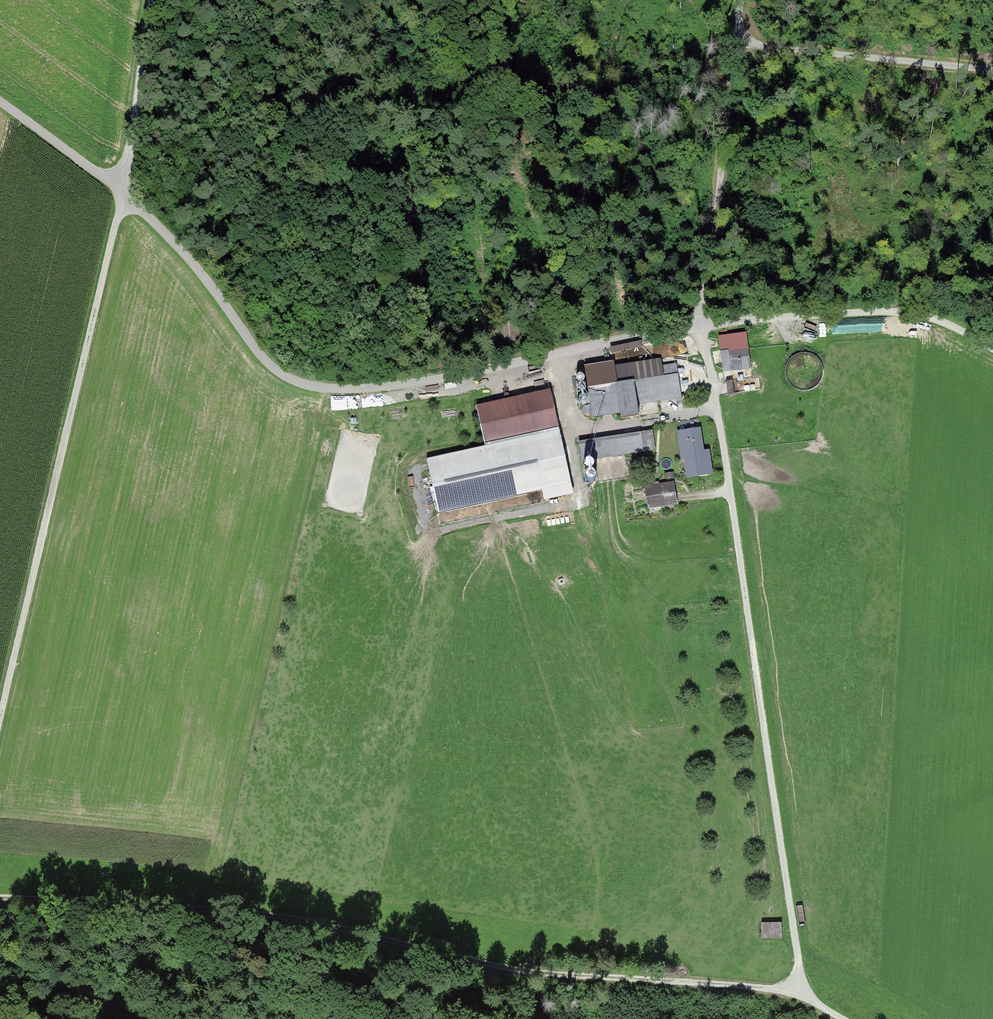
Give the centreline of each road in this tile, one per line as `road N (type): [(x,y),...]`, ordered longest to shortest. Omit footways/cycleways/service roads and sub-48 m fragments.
road 1 (track): [(853,1018),(802,988),(491,966),(271,916),(0,896)]
road 2 (track): [(121,183),(266,362),(294,381),(338,389),(433,380),(701,330)]
road 3 (track): [(802,988),(701,330)]
road 4 (track): [(121,183),(0,721)]
road 5 (track): [(150,0),(121,183),(0,96)]
road 6 (track): [(701,330),(740,0)]
road 7 (track): [(701,330),(880,311),(945,320),(992,347)]
road 8 (track): [(736,42),(992,69)]
road 9 (track): [(140,1018),(0,956)]

